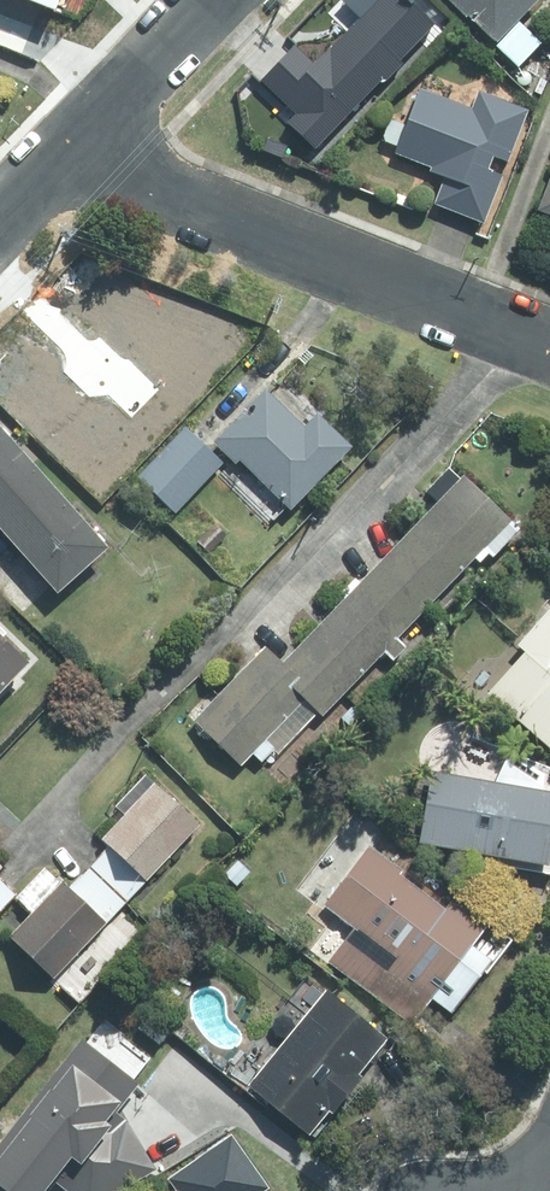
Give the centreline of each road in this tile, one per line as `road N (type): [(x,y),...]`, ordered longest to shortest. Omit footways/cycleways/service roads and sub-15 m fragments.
road 1 (residential): [(549,349),(56,160)]
road 2 (residential): [(56,160),(210,0)]

